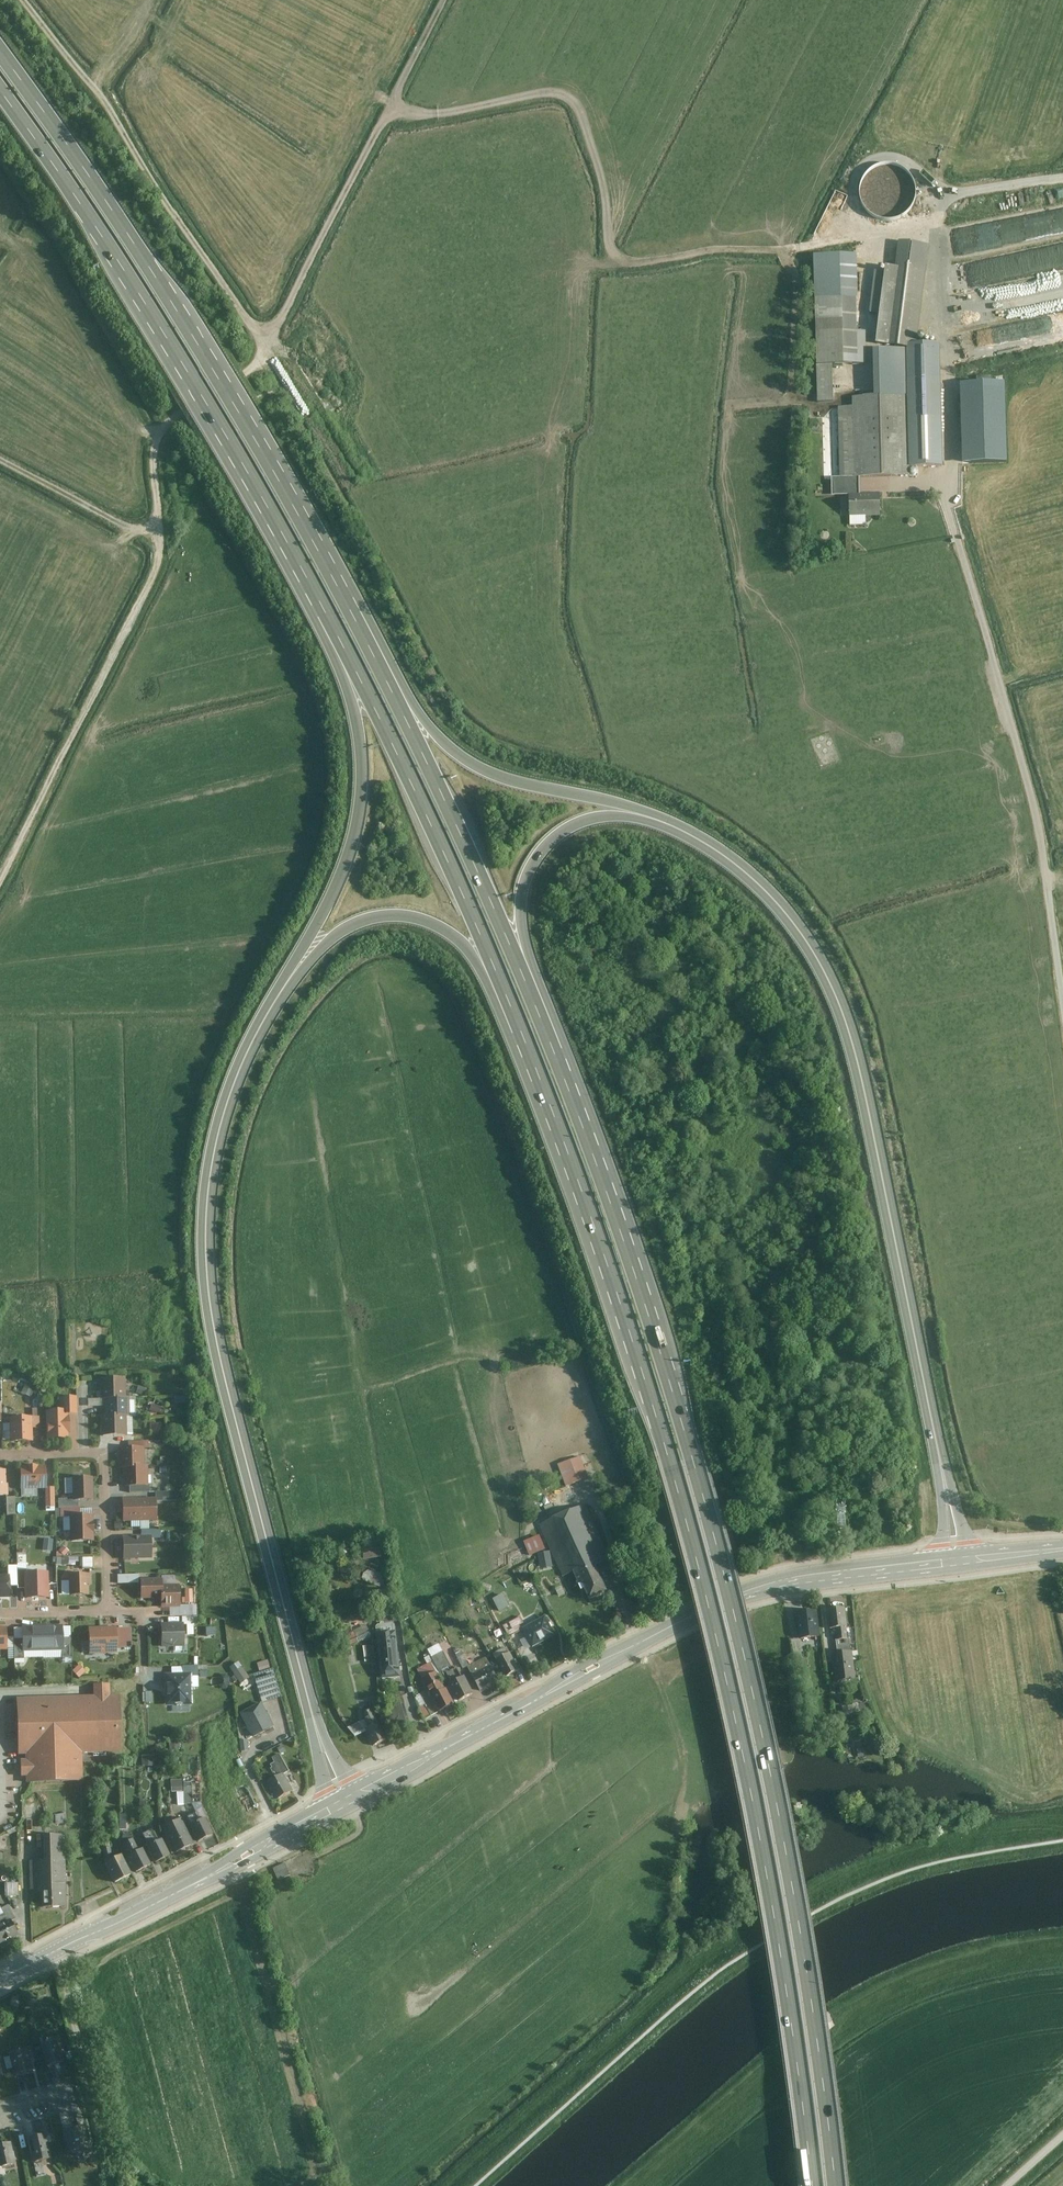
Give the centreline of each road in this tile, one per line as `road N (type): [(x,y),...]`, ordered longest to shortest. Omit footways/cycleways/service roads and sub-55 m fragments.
road 1 (motorway): [(838,2185),(805,1941),(739,1620),(639,1273),(534,993)]
road 2 (motorway): [(525,1039),(618,1281),(712,1612),(758,1805),(816,2185)]
road 3 (track): [(262,342),(399,104),(424,117),(544,92),(574,95),(605,188),(613,254),(629,265),(731,248),(794,250)]
road 4 (motorway): [(321,1738),(228,1384),(208,1250),(211,1183),(228,1112),(252,1047),(286,988)]
road 5 (motorway): [(948,1492),(870,1116),(838,1001),(800,931),(764,888),(672,828)]
road 6 (motorway): [(348,600),(178,309),(0,55)]
road 7 (track): [(0,871),(80,735),(156,559),(161,535),(151,458),(158,430),(262,342)]
road 8 (motorway): [(0,94),(165,333),(326,611)]
road 9 (tertiary): [(949,1562),(741,1596),(405,1771)]
road 10 (motorway): [(326,611),(436,833),(525,1039)]
road 11 (motorway): [(534,993),(348,600)]
road 12 (motorway): [(672,828),(630,808),(467,763),(412,699),(367,611),(348,600)]
road 13 (track): [(262,342),(21,0)]
road 14 (motorway): [(326,611),(321,628),(351,693),(364,771),(341,879),(286,988)]
road 15 (tertiary): [(329,1812),(0,1978)]
road 16 (residential): [(0,1456),(103,1454),(107,1610),(0,1613)]
road 17 (residential): [(996,668),(1039,827),(1062,991)]
road 18 (motorway): [(286,988),(341,932),(380,917),(421,919),(469,948),(513,1036),(525,1039)]
road 19 (motorway): [(534,993),(520,909),(536,858),(564,833),(597,820),(636,818),(672,828)]
road 20 (track): [(161,535),(0,458)]

